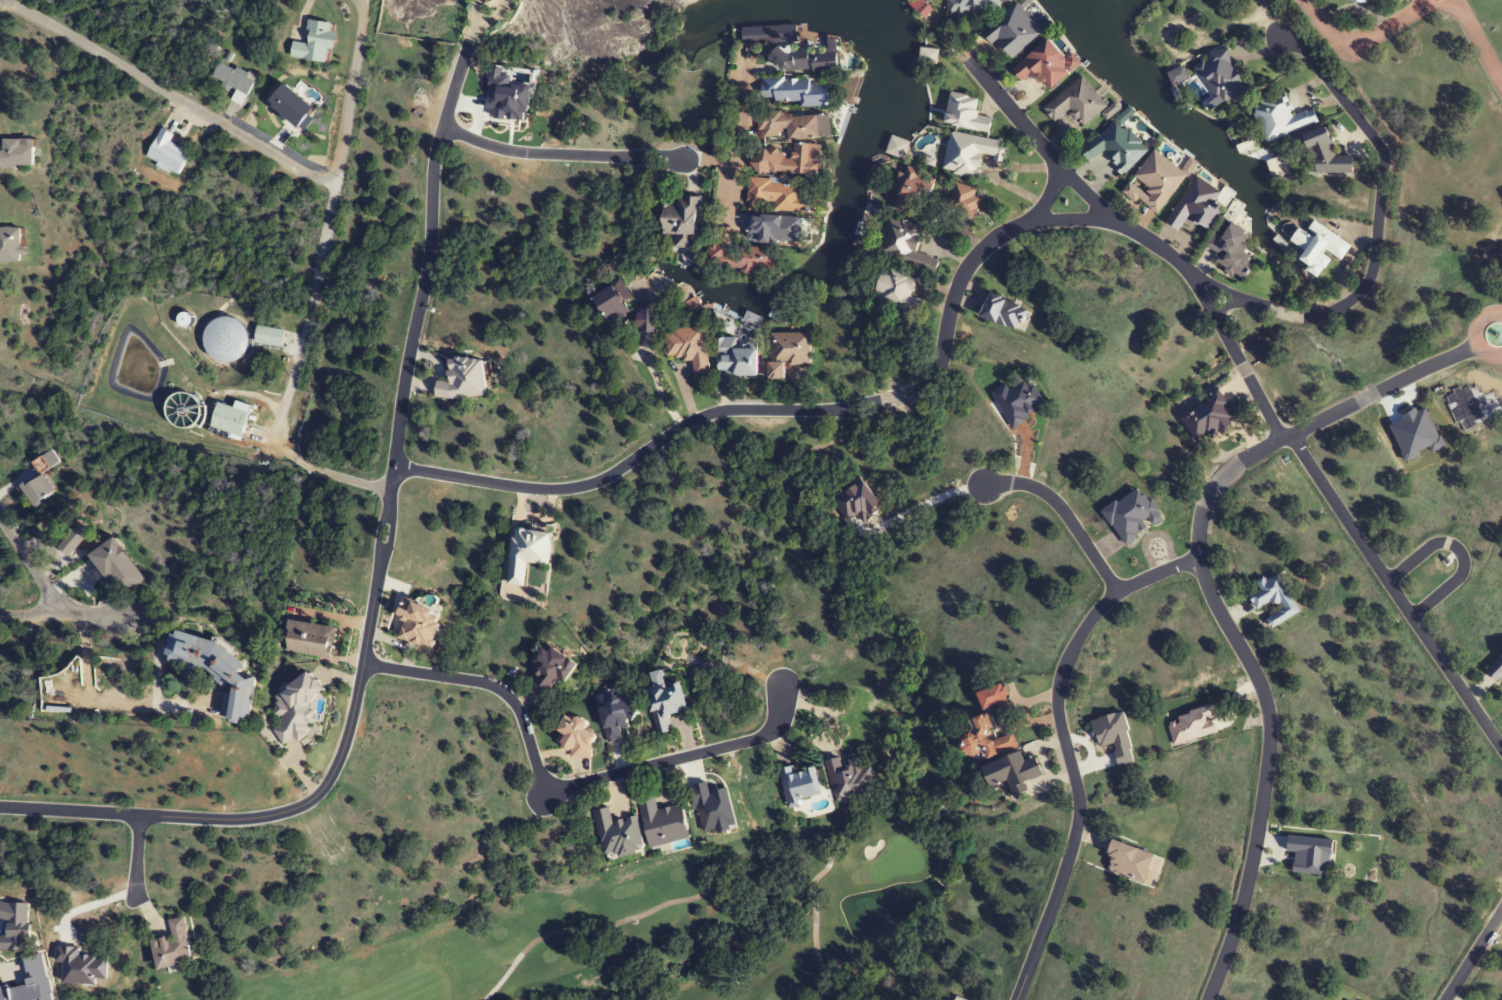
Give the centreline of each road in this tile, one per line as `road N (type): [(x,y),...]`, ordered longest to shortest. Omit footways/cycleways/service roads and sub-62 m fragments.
road 1 (residential): [(0,806),(227,820),(287,811),(321,791),(348,729),(362,664),(423,288),(434,158),(467,43),(491,0)]
road 2 (residential): [(1123,227),(1041,220),(982,247),(959,277),(940,363),(919,393),(852,408),(703,415),(610,474),(569,488),(395,467)]
road 3 (residential): [(1475,347),(1291,433),(1232,466),(1210,492),(1198,558),(1218,615),(1261,688),(1270,733),(1241,908),(1207,999)]
road 4 (residential): [(363,14),(338,163),(313,178),(8,0)]
road 5 (residential): [(362,664),(501,690),(520,711),(535,769),(558,787),(767,735),(783,714),(785,684)]
road 6 (residential): [(1198,558),(1100,607),(1060,673),(1057,708),(1077,789),(1077,825),(1014,999)]
road 7 (residential): [(1213,314),(1243,300),(1322,315),(1353,298),(1372,271),(1382,157),(1306,53),(1283,38)]
road 8 (residential): [(1501,752),(1291,433)]
road 9 (residential): [(1156,245),(1104,211),(967,59)]
road 10 (residential): [(443,126),(521,153),(688,159)]
road 11 (residential): [(1281,439),(1193,282),(1156,245)]
road 12 (residential): [(1117,593),(1045,495),(1016,483),(982,484)]
road 13 (residential): [(1386,582),(1431,545),(1455,545),(1463,570),(1411,616)]
road 14 (residential): [(1437,0),(1356,39),(1330,30),(1306,0)]

